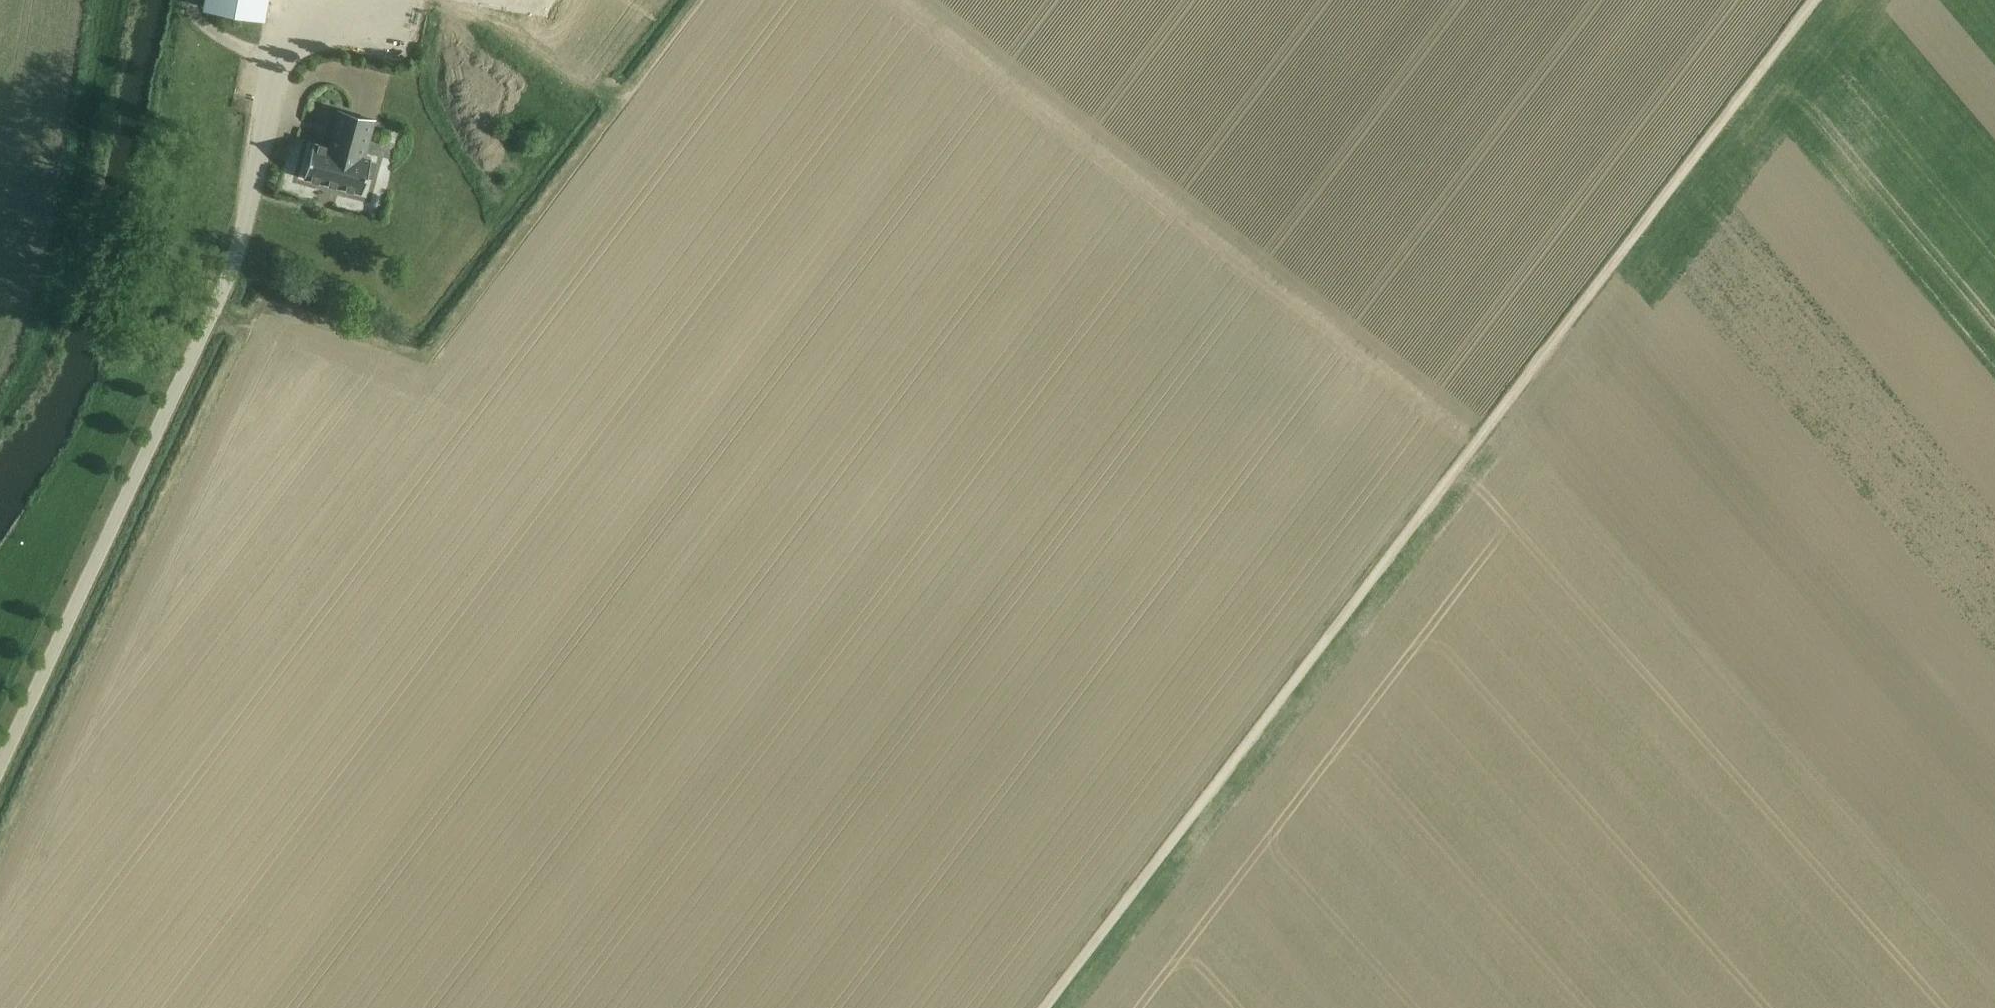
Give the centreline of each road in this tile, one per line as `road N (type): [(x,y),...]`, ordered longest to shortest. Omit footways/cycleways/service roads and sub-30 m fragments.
road 1 (track): [(1047,1007),(1814,0)]

